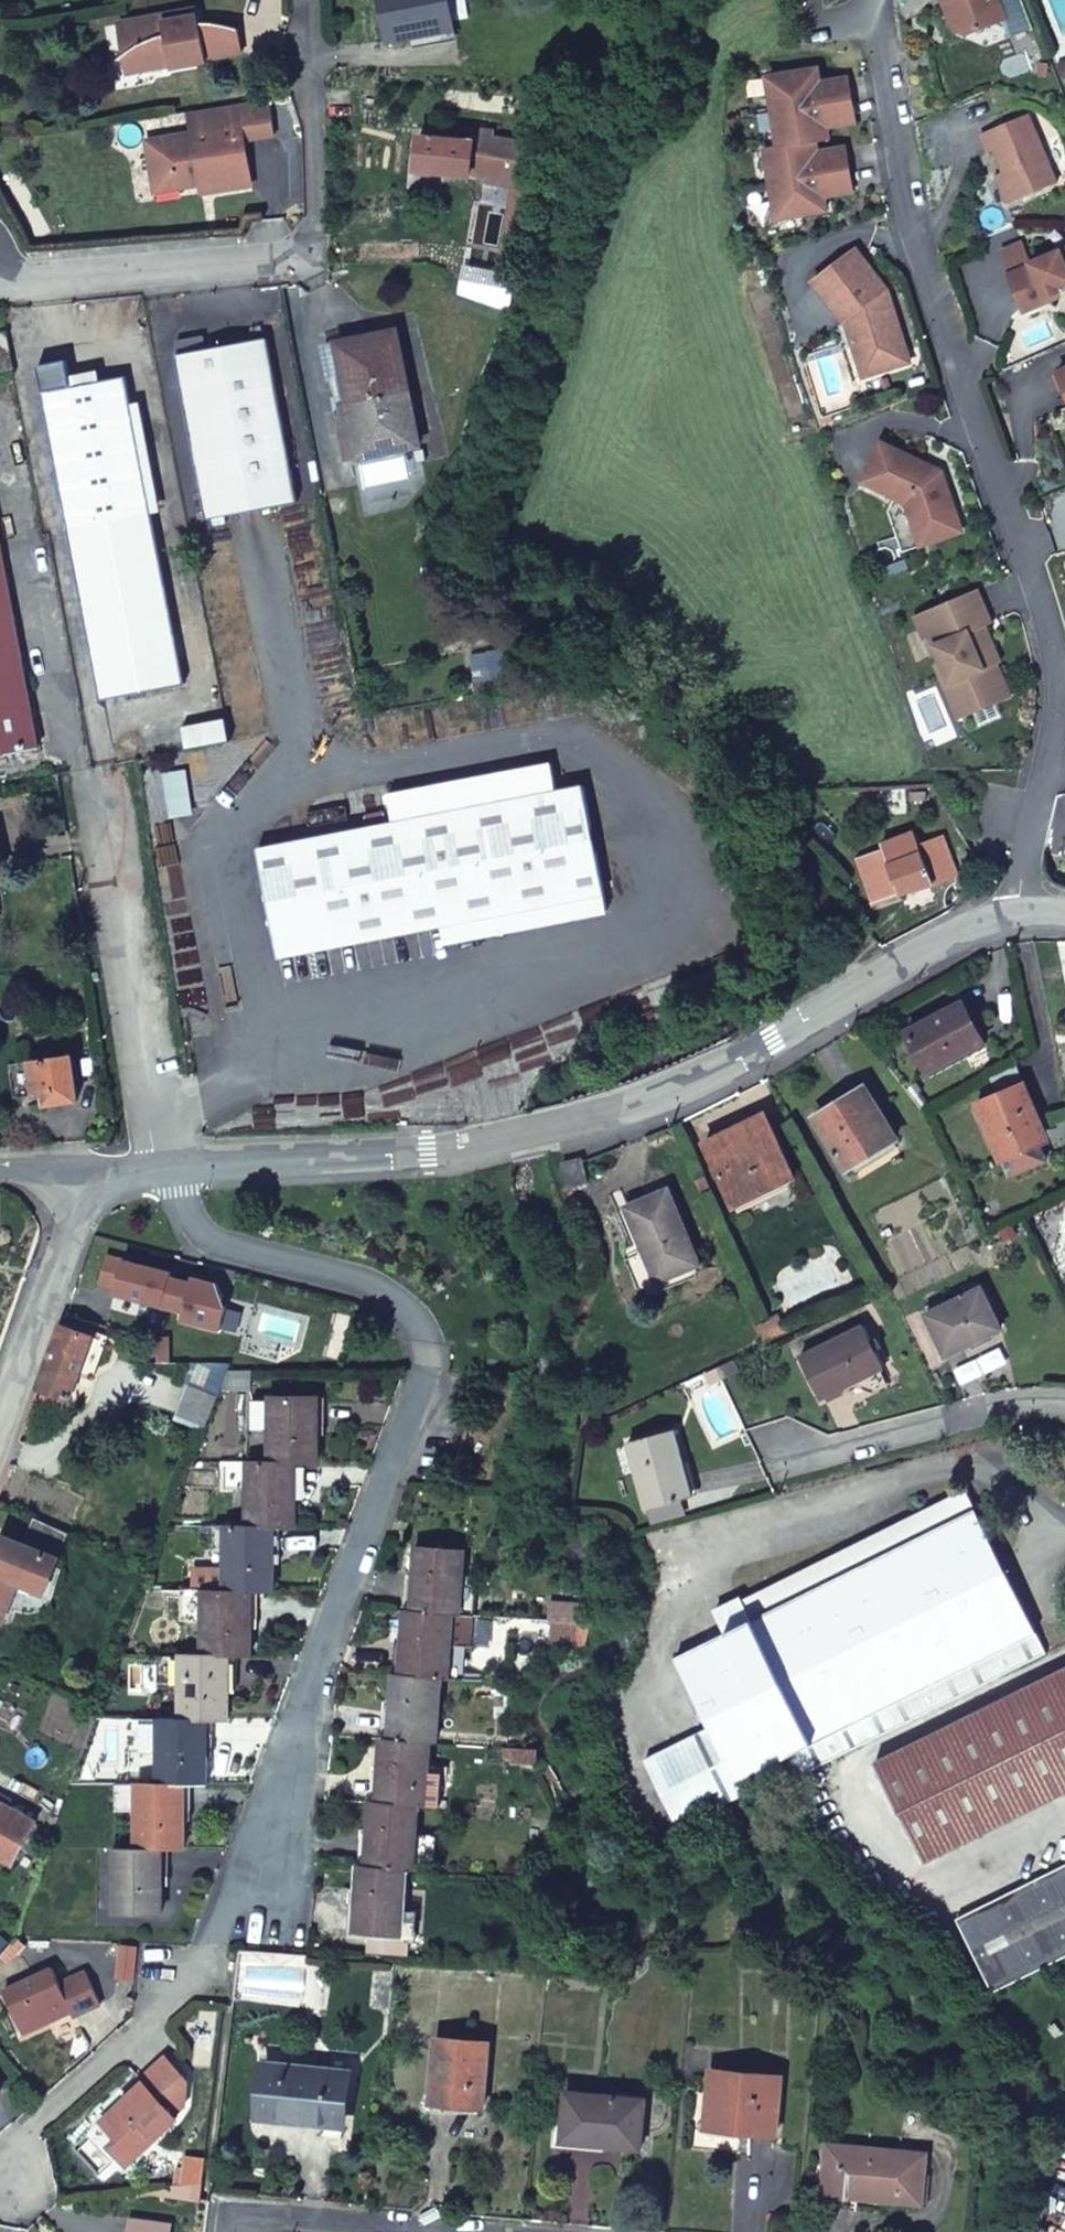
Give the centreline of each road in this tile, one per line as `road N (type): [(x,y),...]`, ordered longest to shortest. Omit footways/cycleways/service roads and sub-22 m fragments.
road 1 (residential): [(229,1929),(424,1370),(421,1332),(395,1305),(330,1274),(237,1252),(203,1231),(171,1162)]
road 2 (residential): [(875,0),(913,232),(1062,635),(1056,721),(1028,862),(1028,916)]
road 3 (residential): [(171,1162),(516,1143),(661,1101),(761,1055),(971,930),(1028,916)]
road 4 (residential): [(308,0),(313,226),(275,250),(0,282)]
road 5 (residential): [(229,1929),(0,2187)]
road 6 (residential): [(786,1464),(1025,1398),(1064,1399)]
road 7 (residential): [(86,1168),(0,1438)]
road 8 (residential): [(224,2231),(225,2221),(339,2231)]

